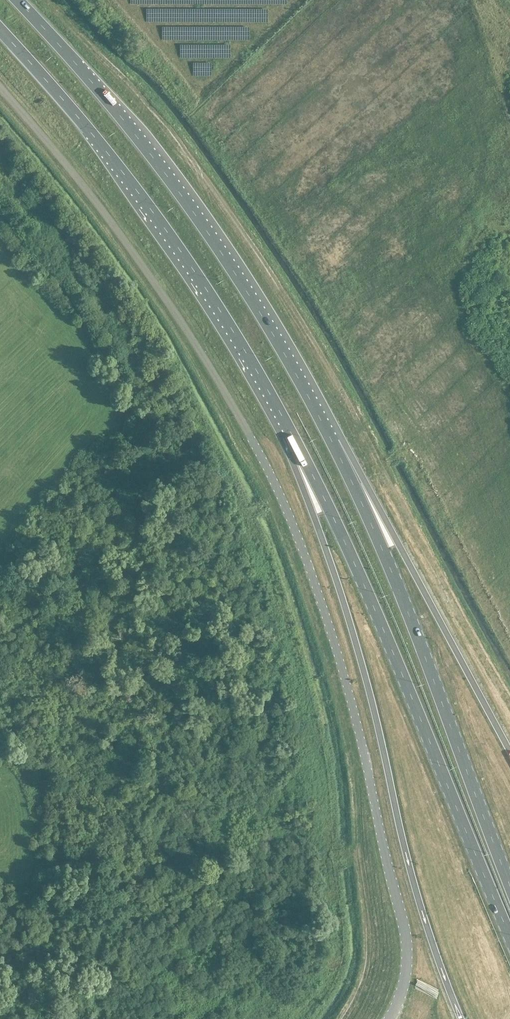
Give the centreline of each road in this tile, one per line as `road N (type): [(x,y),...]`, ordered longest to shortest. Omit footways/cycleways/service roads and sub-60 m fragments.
road 1 (unclassified): [(389,1018),(405,976),(405,934),(342,673),(300,542),(219,383),(155,283),(0,87)]
road 2 (trunk): [(358,492),(234,266),(18,0)]
road 3 (trunk): [(299,448),(413,886),(461,1018)]
road 4 (trunk): [(0,31),(184,259),(299,448)]
road 5 (primary): [(354,563),(509,931)]
road 6 (primary): [(509,888),(385,552)]
road 7 (trunk): [(509,752),(400,545),(358,492)]
road 8 (trunk): [(299,448),(354,563)]

